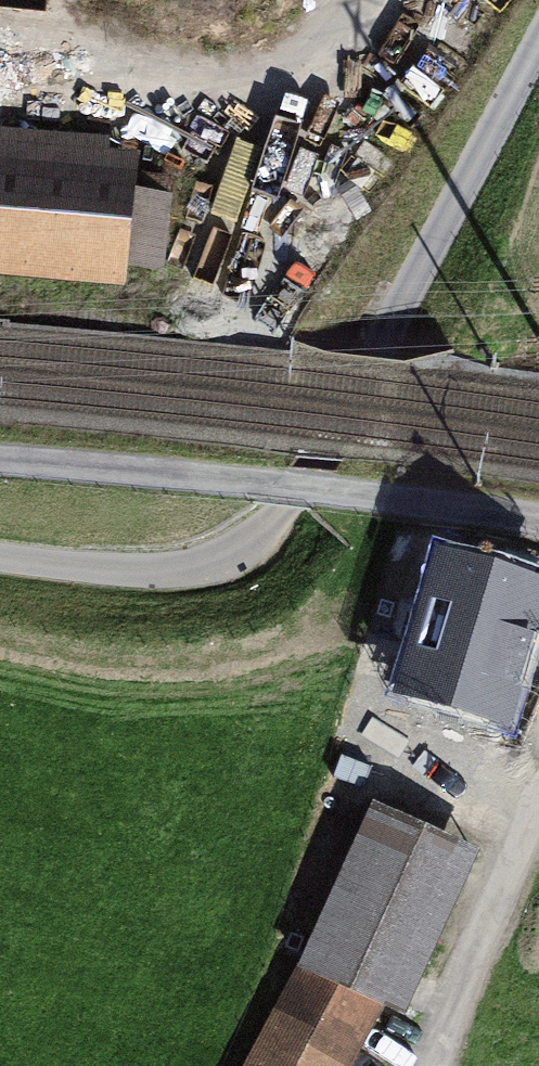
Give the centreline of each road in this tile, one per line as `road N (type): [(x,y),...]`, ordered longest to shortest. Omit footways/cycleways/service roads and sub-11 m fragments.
road 1 (track): [(538,38),(370,355),(281,504),(232,558),(169,568),(0,554)]
road 2 (track): [(538,518),(0,464)]
road 3 (track): [(439,1065),(538,807)]

